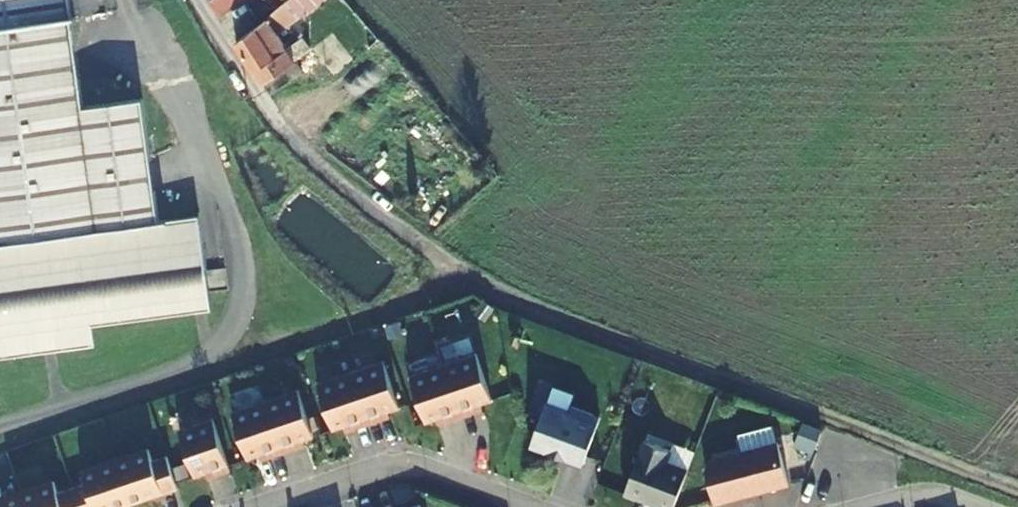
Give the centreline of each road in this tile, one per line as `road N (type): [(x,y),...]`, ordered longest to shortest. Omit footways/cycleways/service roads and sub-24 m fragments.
road 1 (residential): [(279,506),(415,462),(531,506)]

